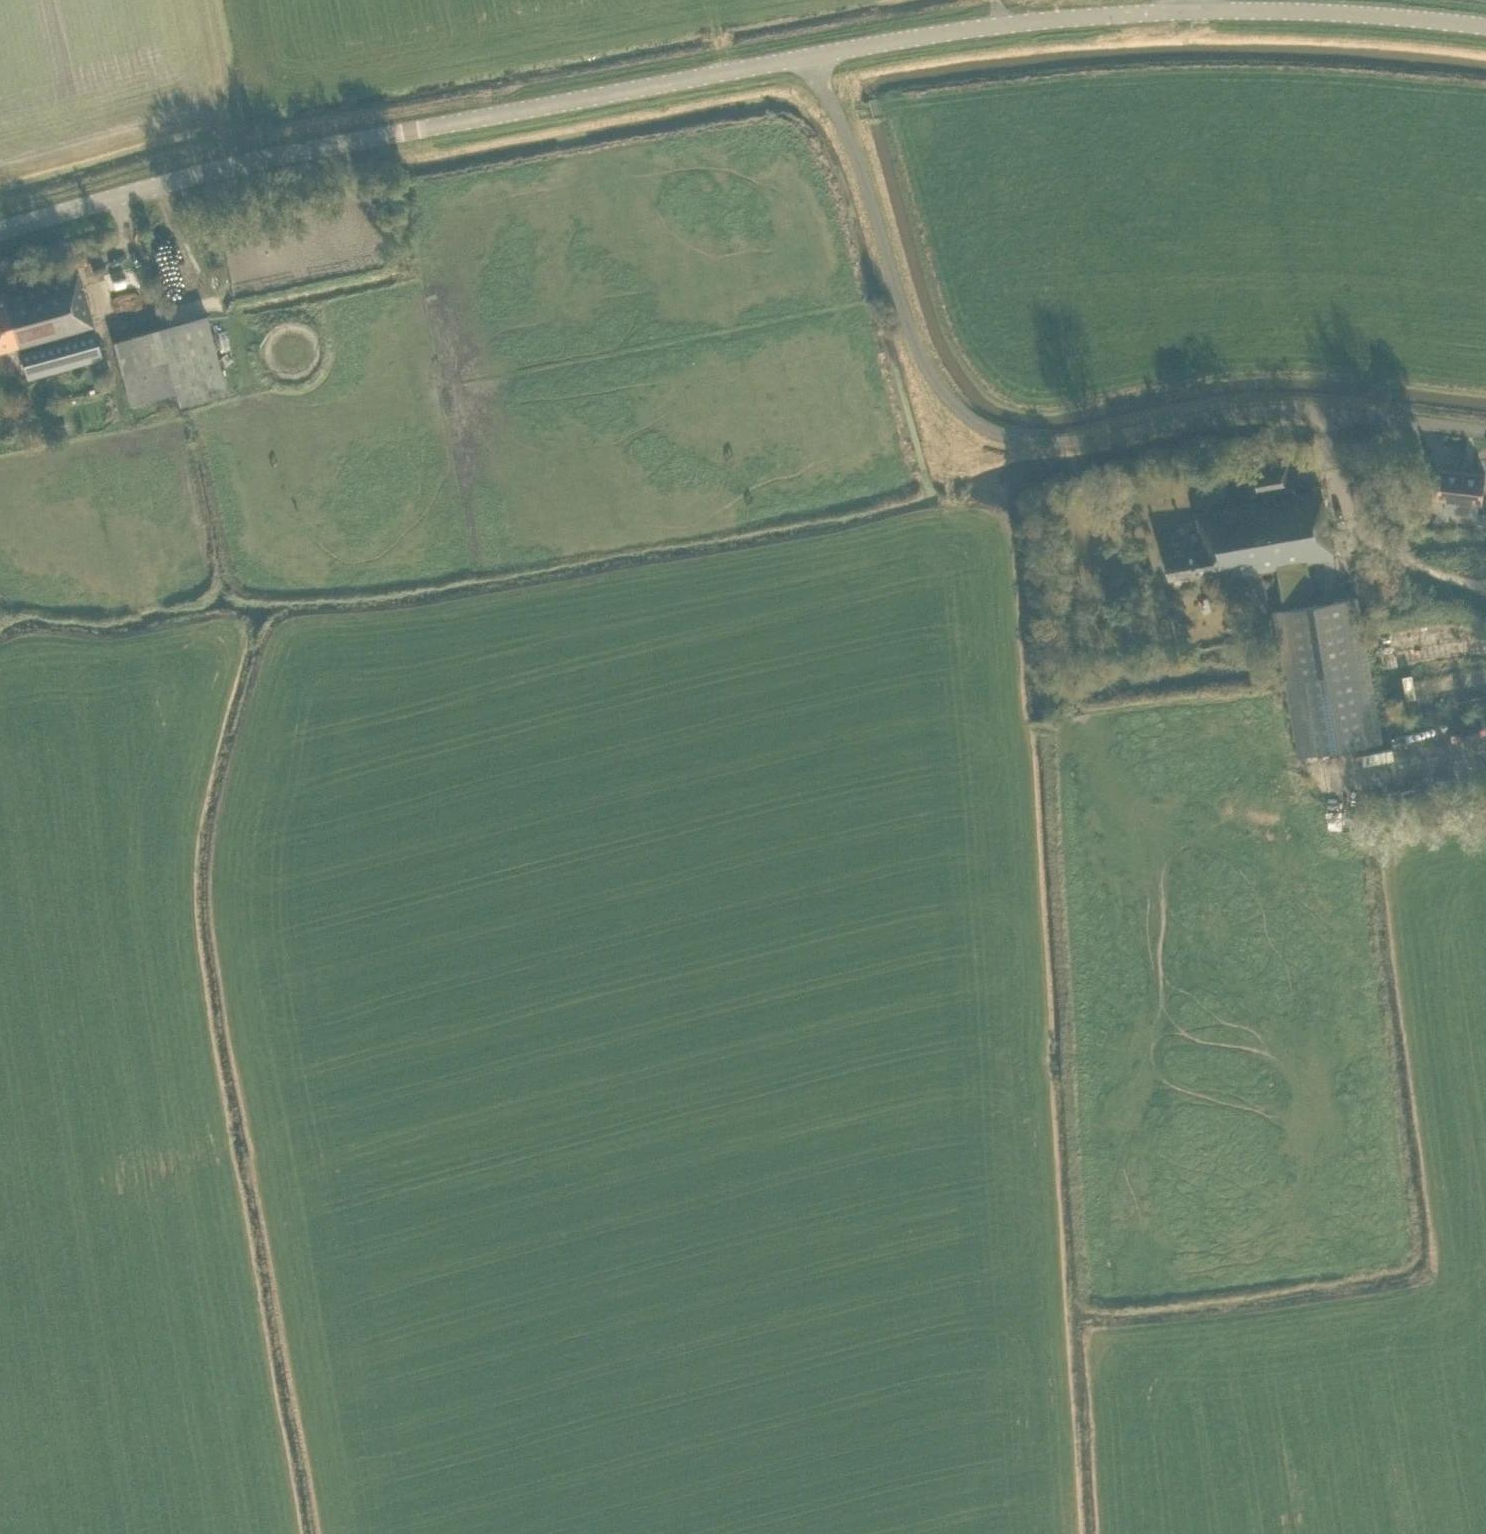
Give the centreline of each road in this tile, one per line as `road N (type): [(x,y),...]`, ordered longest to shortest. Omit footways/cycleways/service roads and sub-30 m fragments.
road 1 (residential): [(1485,431),(1276,410),(1046,440),(977,424),(946,399),(924,367),(848,135),(810,56)]
road 2 (tertiary): [(0,230),(250,162),(810,56)]
road 3 (tertiary): [(810,56),(1004,24),(1191,11)]
road 4 (tertiary): [(1485,25),(1191,11)]

